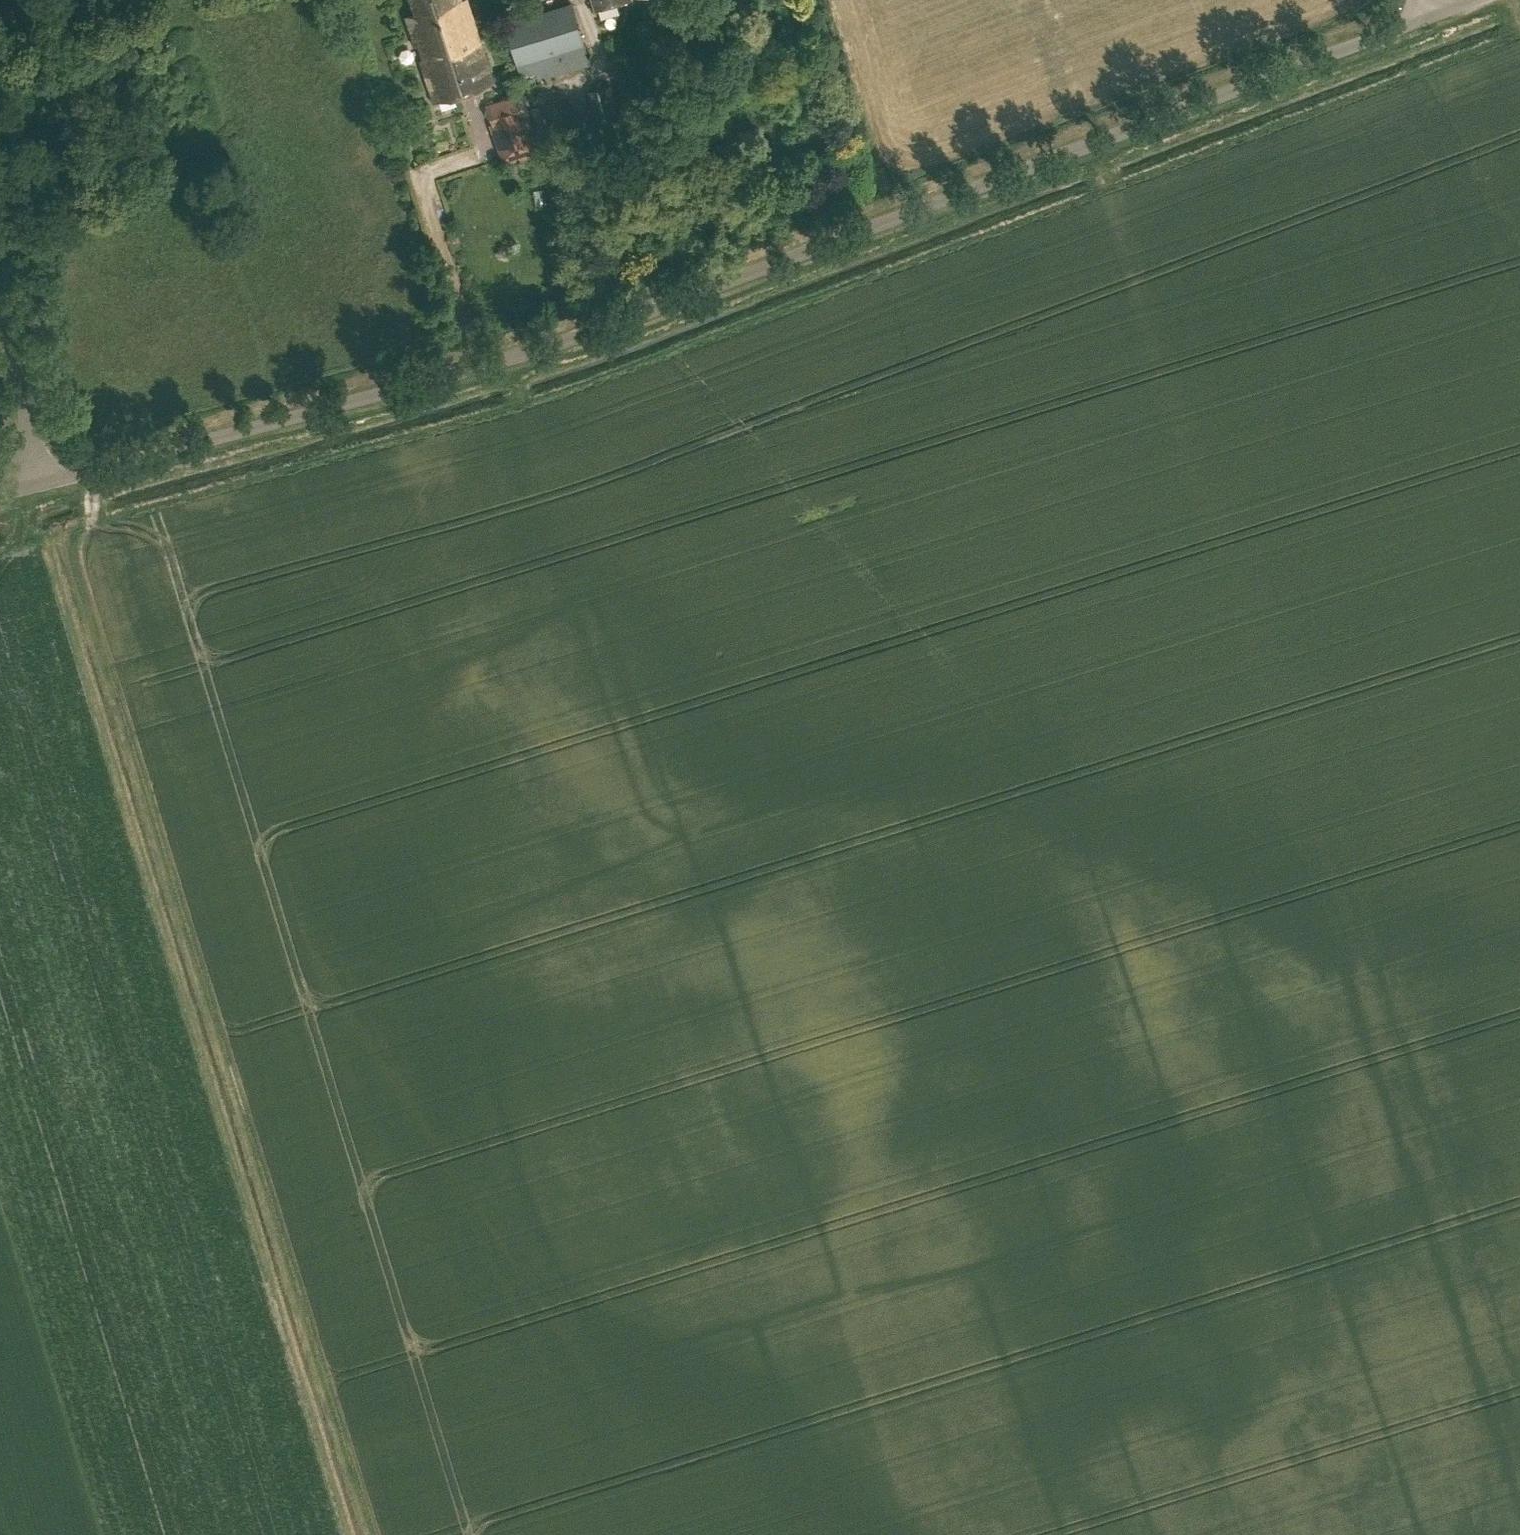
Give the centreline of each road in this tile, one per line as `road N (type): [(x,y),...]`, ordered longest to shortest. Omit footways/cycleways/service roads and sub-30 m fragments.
road 1 (unclassified): [(44,482),(616,324),(1425,17)]
road 2 (unclassified): [(44,482),(0,326)]

